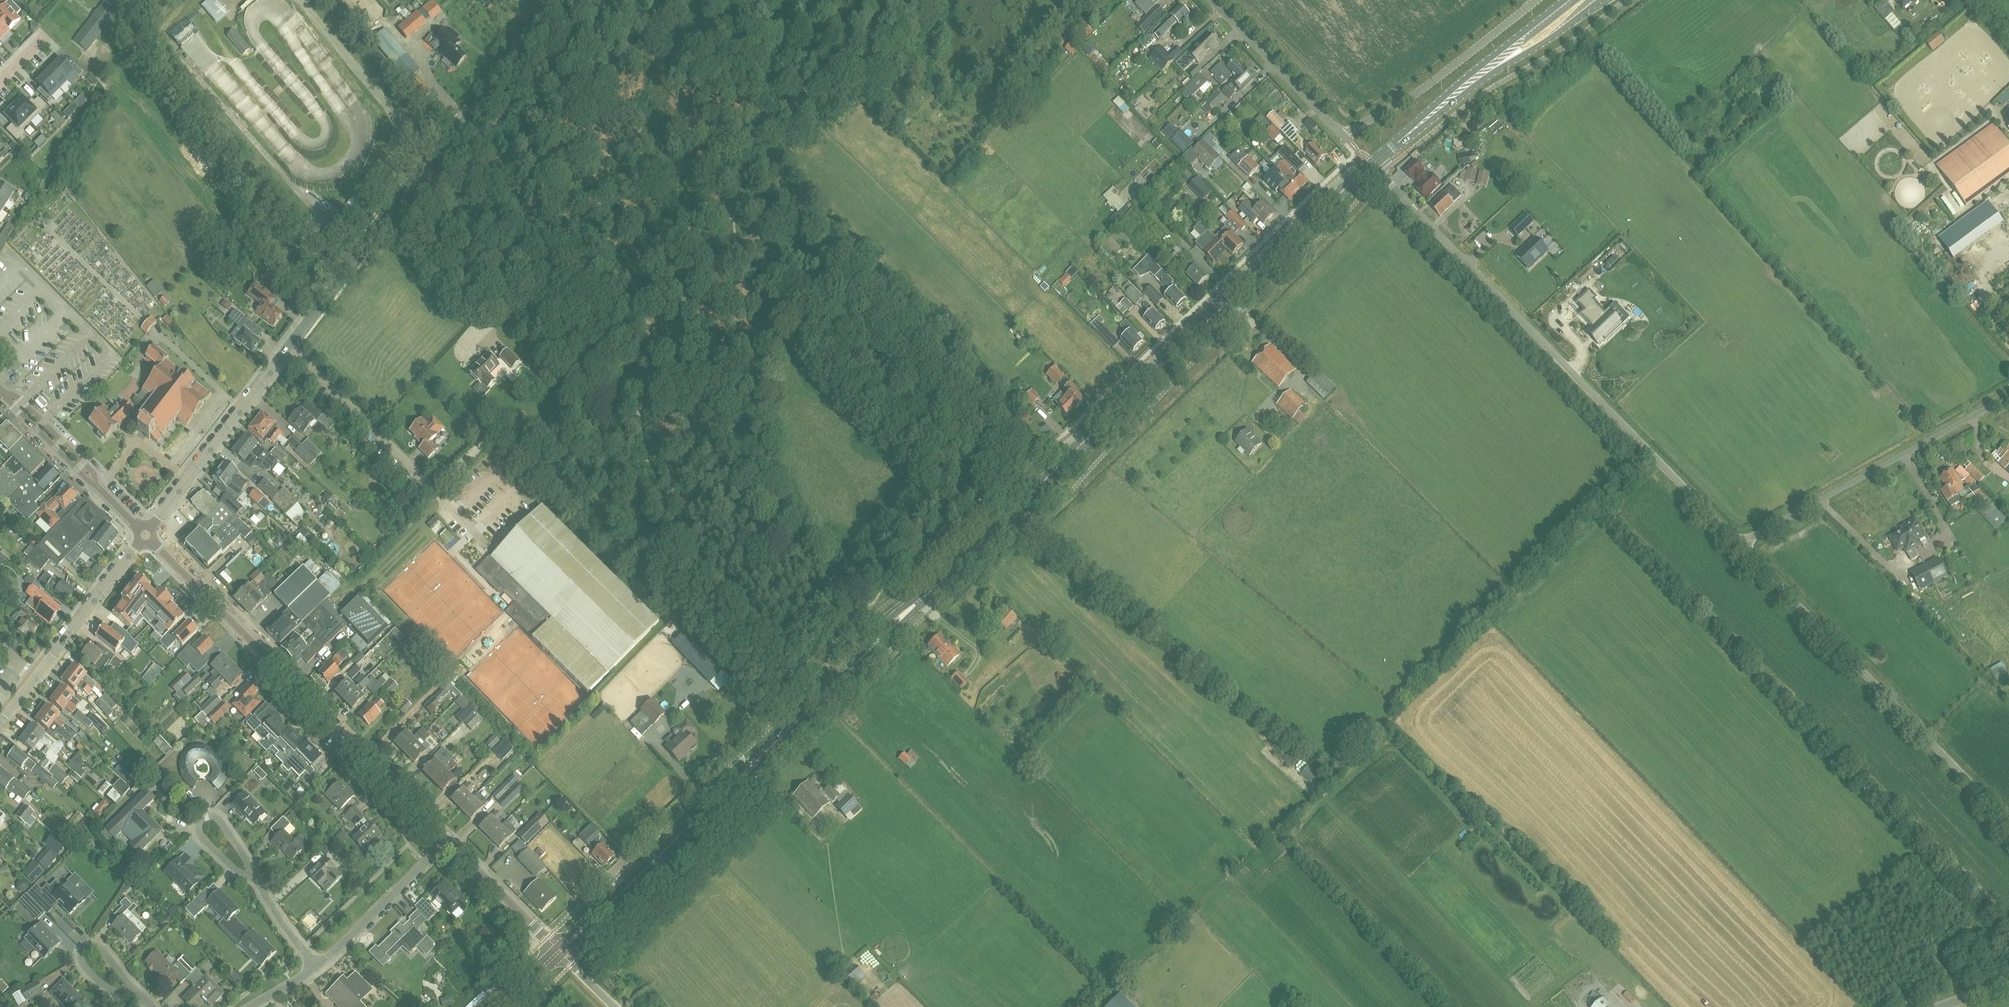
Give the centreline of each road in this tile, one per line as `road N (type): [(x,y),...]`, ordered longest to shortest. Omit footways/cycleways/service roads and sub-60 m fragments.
road 1 (residential): [(146,534),(555,0)]
road 2 (secondary): [(922,598),(1372,165)]
road 3 (unclassified): [(1738,545),(1372,165)]
road 4 (tertiary): [(450,840),(146,534)]
road 5 (secondary): [(560,953),(856,663)]
road 6 (unclassified): [(2008,825),(1738,545)]
road 7 (unclassified): [(1738,545),(2008,395)]
road 8 (residential): [(0,724),(146,534)]
road 9 (unclassified): [(1538,0),(1414,97),(1345,138)]
road 10 (unclassified): [(1345,138),(1212,0)]
road 11 (residential): [(316,968),(450,840)]
road 12 (tertiary): [(560,953),(450,840)]
road 13 (secondary): [(1490,70),(1372,165)]
road 14 (residential): [(254,875),(202,838),(199,825),(217,818),(238,846)]
road 15 (tertiary): [(97,486),(94,473),(7,394)]
road 16 (secondary): [(1490,70),(1536,48),(1599,0)]
road 17 (tertiary): [(7,394),(97,486)]
road 18 (residential): [(134,987),(107,988),(90,974),(84,948),(94,942),(116,967)]

